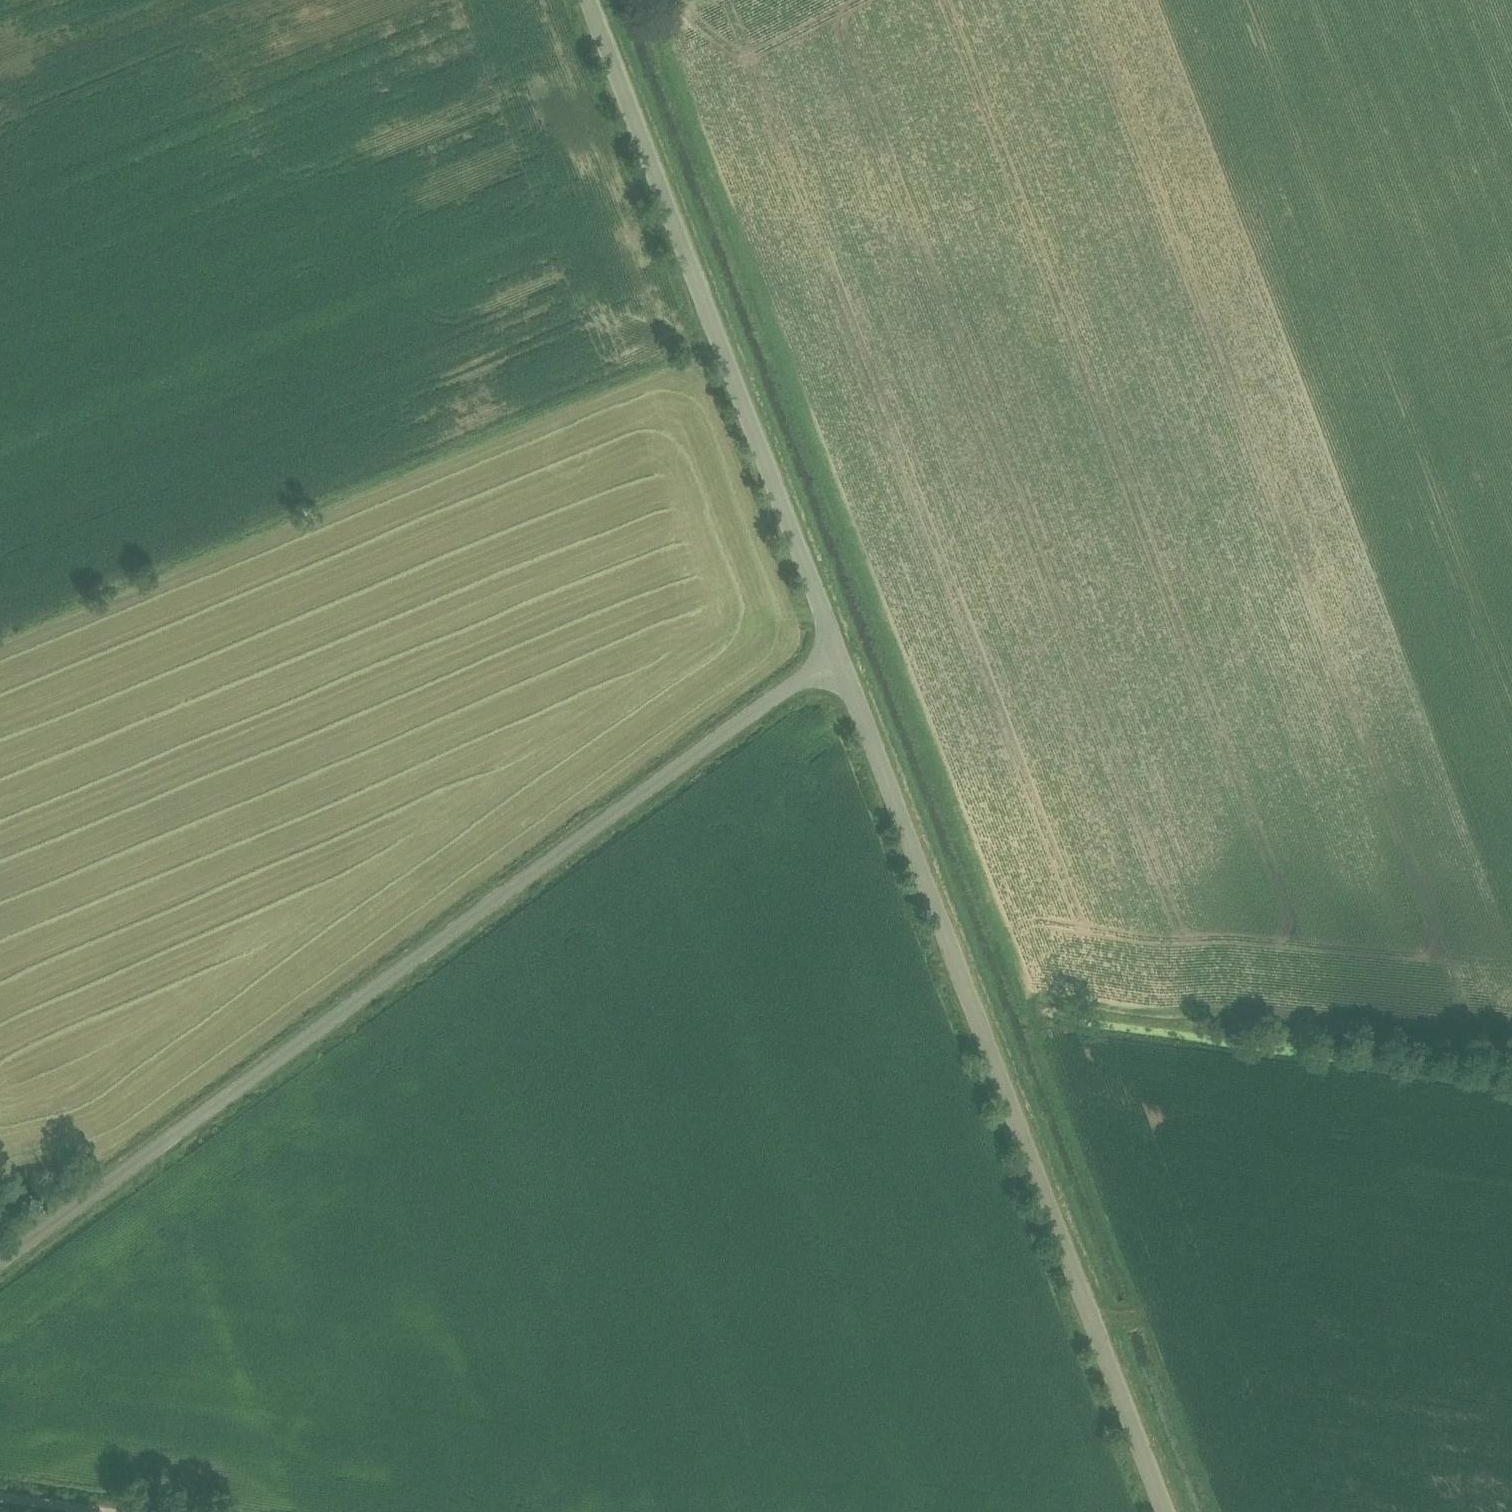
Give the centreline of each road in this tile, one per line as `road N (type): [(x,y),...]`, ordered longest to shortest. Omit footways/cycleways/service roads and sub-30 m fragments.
road 1 (unclassified): [(0,1258),(836,650)]
road 2 (unclassified): [(1163,1511),(836,650)]
road 3 (unclassified): [(836,650),(587,0)]

